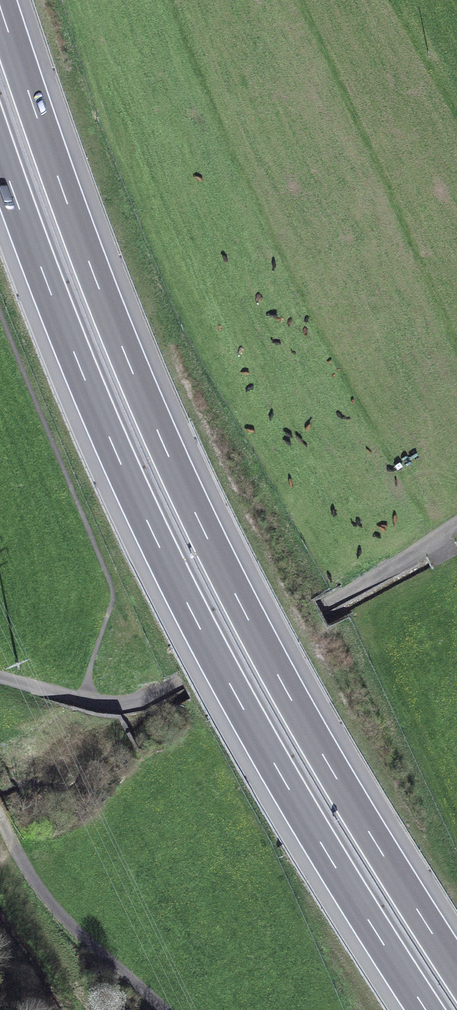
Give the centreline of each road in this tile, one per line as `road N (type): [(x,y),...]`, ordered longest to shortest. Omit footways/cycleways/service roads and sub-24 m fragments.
road 1 (motorway): [(456,972),(354,809),(212,550),(99,289),(0,7)]
road 2 (motorway): [(0,161),(120,464),(171,569),(304,816),(426,1009)]
road 3 (track): [(0,683),(127,706),(456,533)]
road 4 (track): [(158,1009),(65,920),(0,811)]

